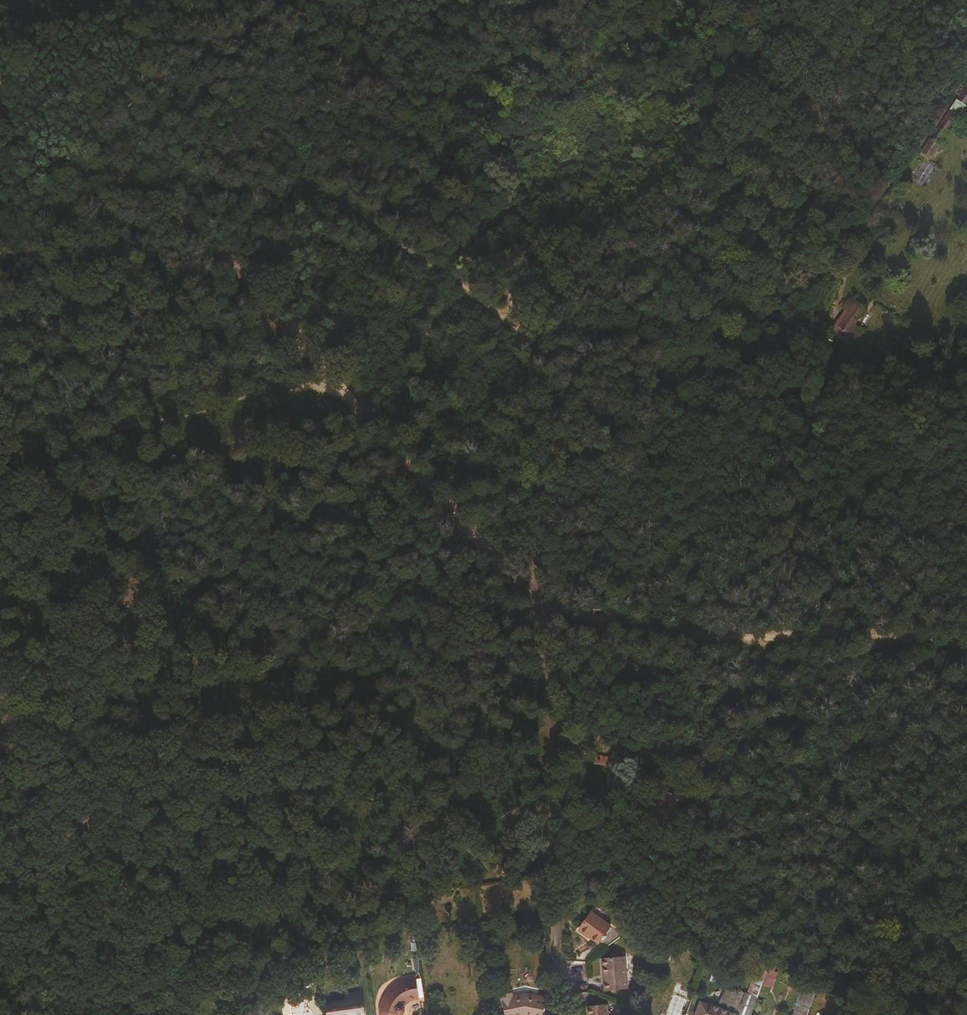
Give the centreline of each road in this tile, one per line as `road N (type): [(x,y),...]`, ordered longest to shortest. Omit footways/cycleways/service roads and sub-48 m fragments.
road 1 (track): [(157,181),(313,186),(486,309),(579,267),(640,178)]
road 2 (track): [(0,42),(18,108),(46,153),(101,174),(157,181),(354,398)]
road 3 (track): [(354,398),(552,619),(688,639),(763,638)]
road 4 (track): [(354,398),(298,395),(106,423),(0,417)]
road 5 (track): [(966,907),(940,896),(822,791),(778,717),(763,638)]
road 6 (track): [(510,568),(533,547),(545,485),(545,391),(504,274)]
road 7 (track): [(552,619),(553,916)]
road 8 (track): [(763,638),(883,632),(966,649)]

